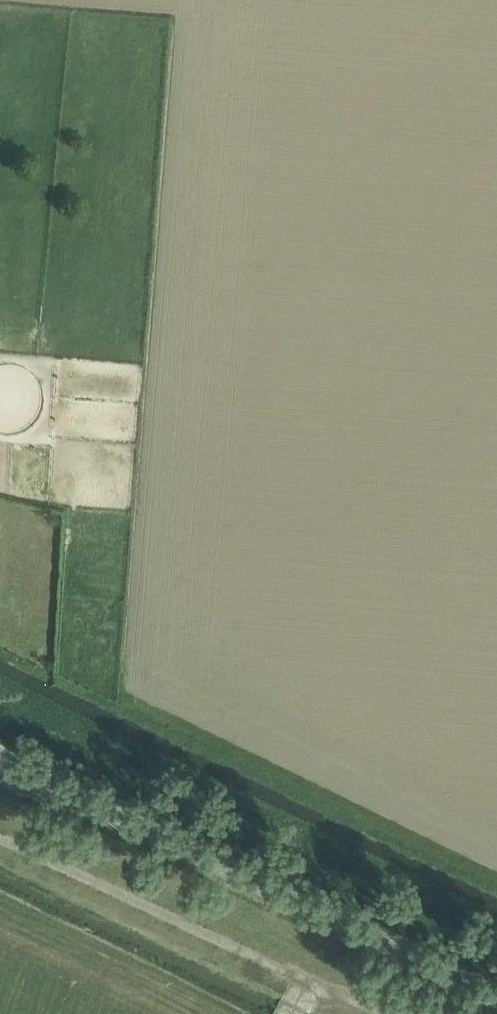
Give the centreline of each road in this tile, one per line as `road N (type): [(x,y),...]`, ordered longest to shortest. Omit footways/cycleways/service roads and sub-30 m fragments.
road 1 (tertiary): [(496,1000),(10,770)]
road 2 (track): [(376,1013),(0,835)]

